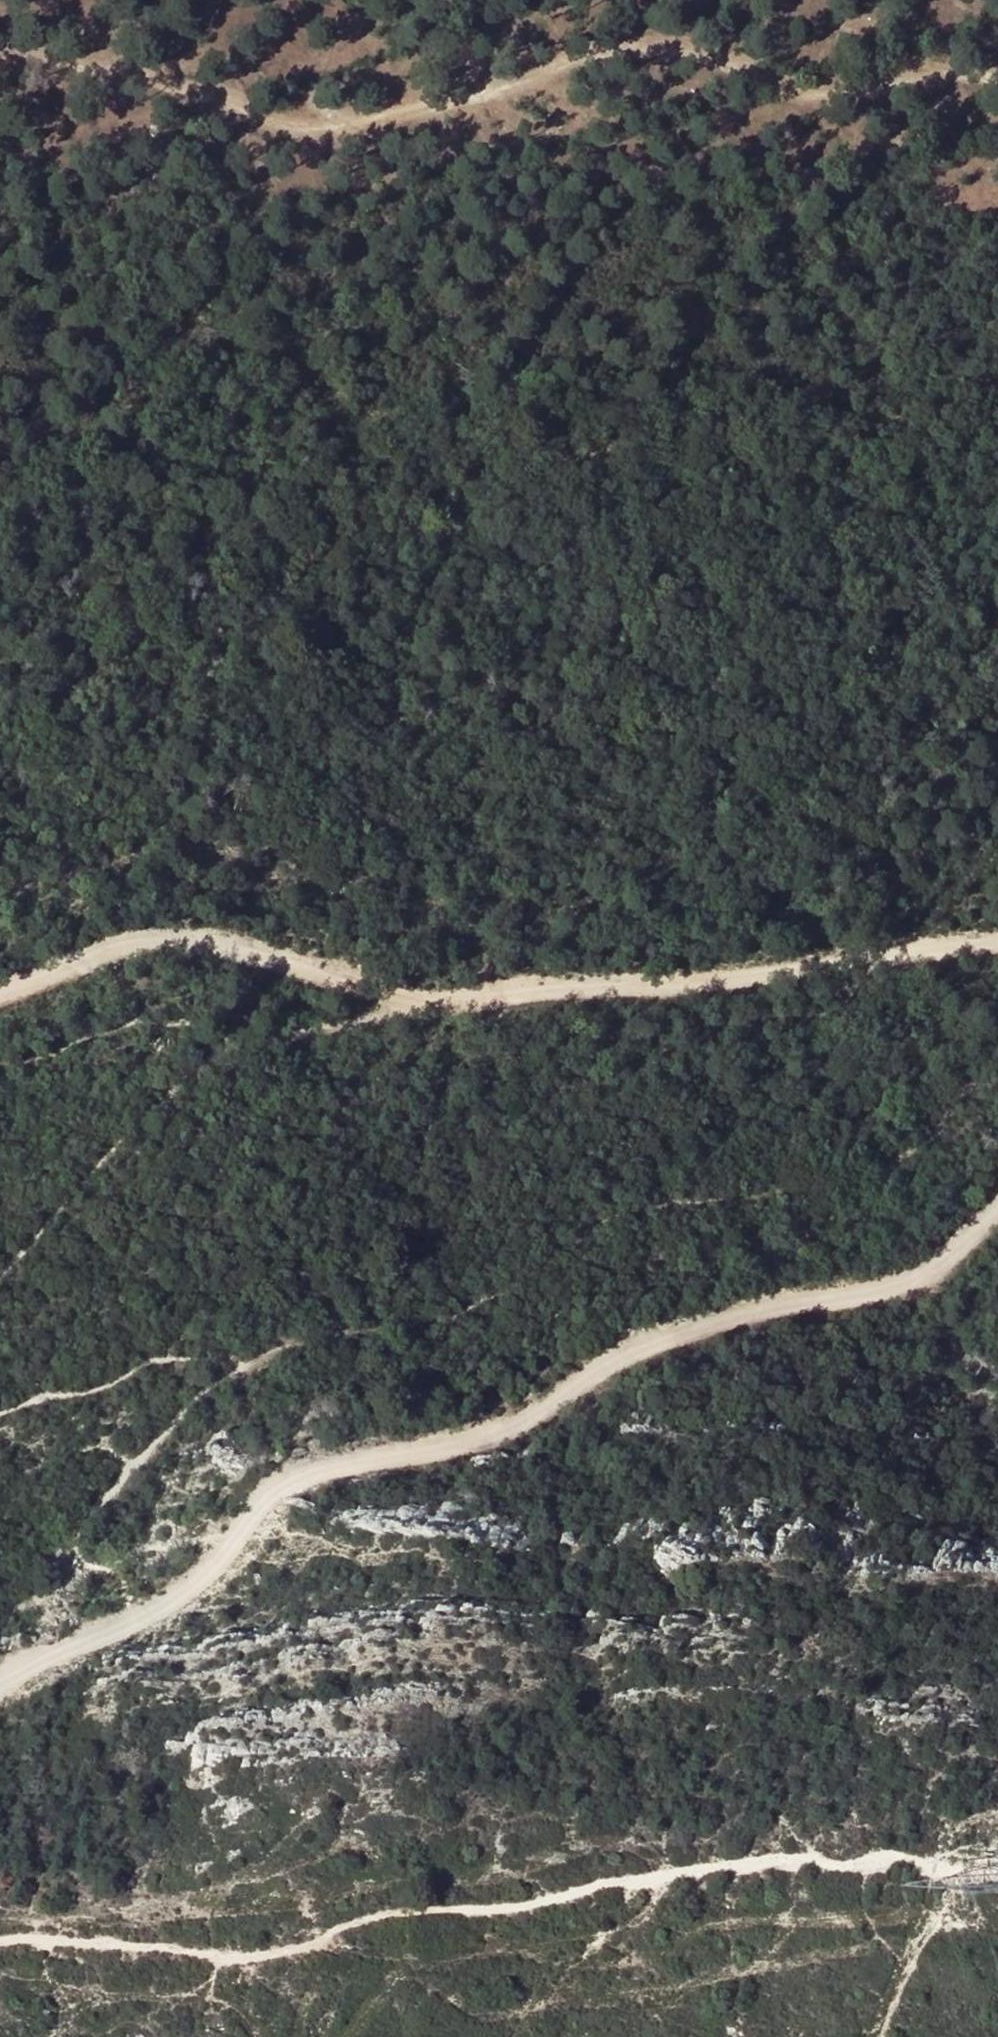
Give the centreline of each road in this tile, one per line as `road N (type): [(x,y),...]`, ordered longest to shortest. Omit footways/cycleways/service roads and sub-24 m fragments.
road 1 (track): [(0,1681),(190,1587),(235,1545),(264,1500),(294,1480),(503,1430),(645,1344),(734,1317),(909,1285),(997,1213)]
road 2 (track): [(997,83),(927,81),(836,93),(765,86),(653,53),(570,66),(476,102),(309,131),(233,118),(160,88),(0,58)]
road 3 (track): [(0,987),(146,946),(204,947),(432,1002),(997,949)]

